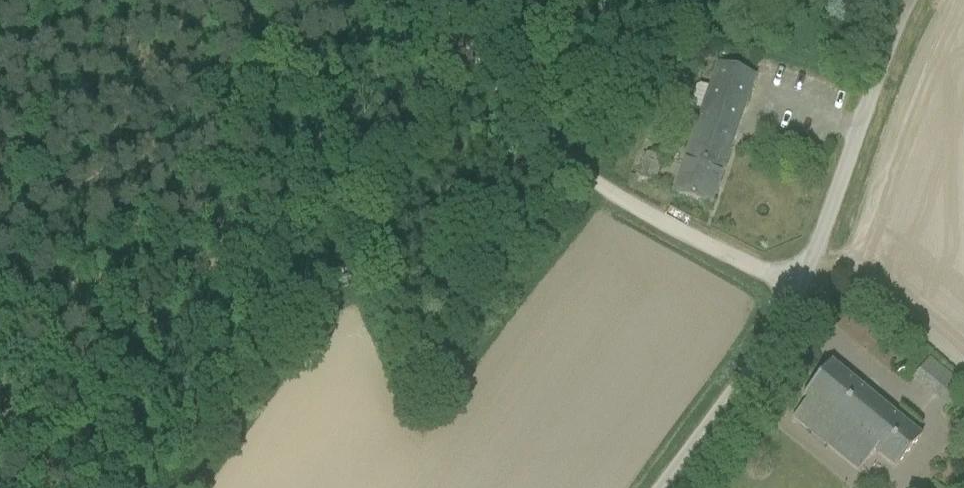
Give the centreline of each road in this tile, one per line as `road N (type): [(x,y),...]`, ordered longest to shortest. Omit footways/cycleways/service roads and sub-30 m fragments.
road 1 (unclassified): [(664,487),(797,296),(908,0)]
road 2 (track): [(436,0),(499,97),(604,190),(797,296)]

